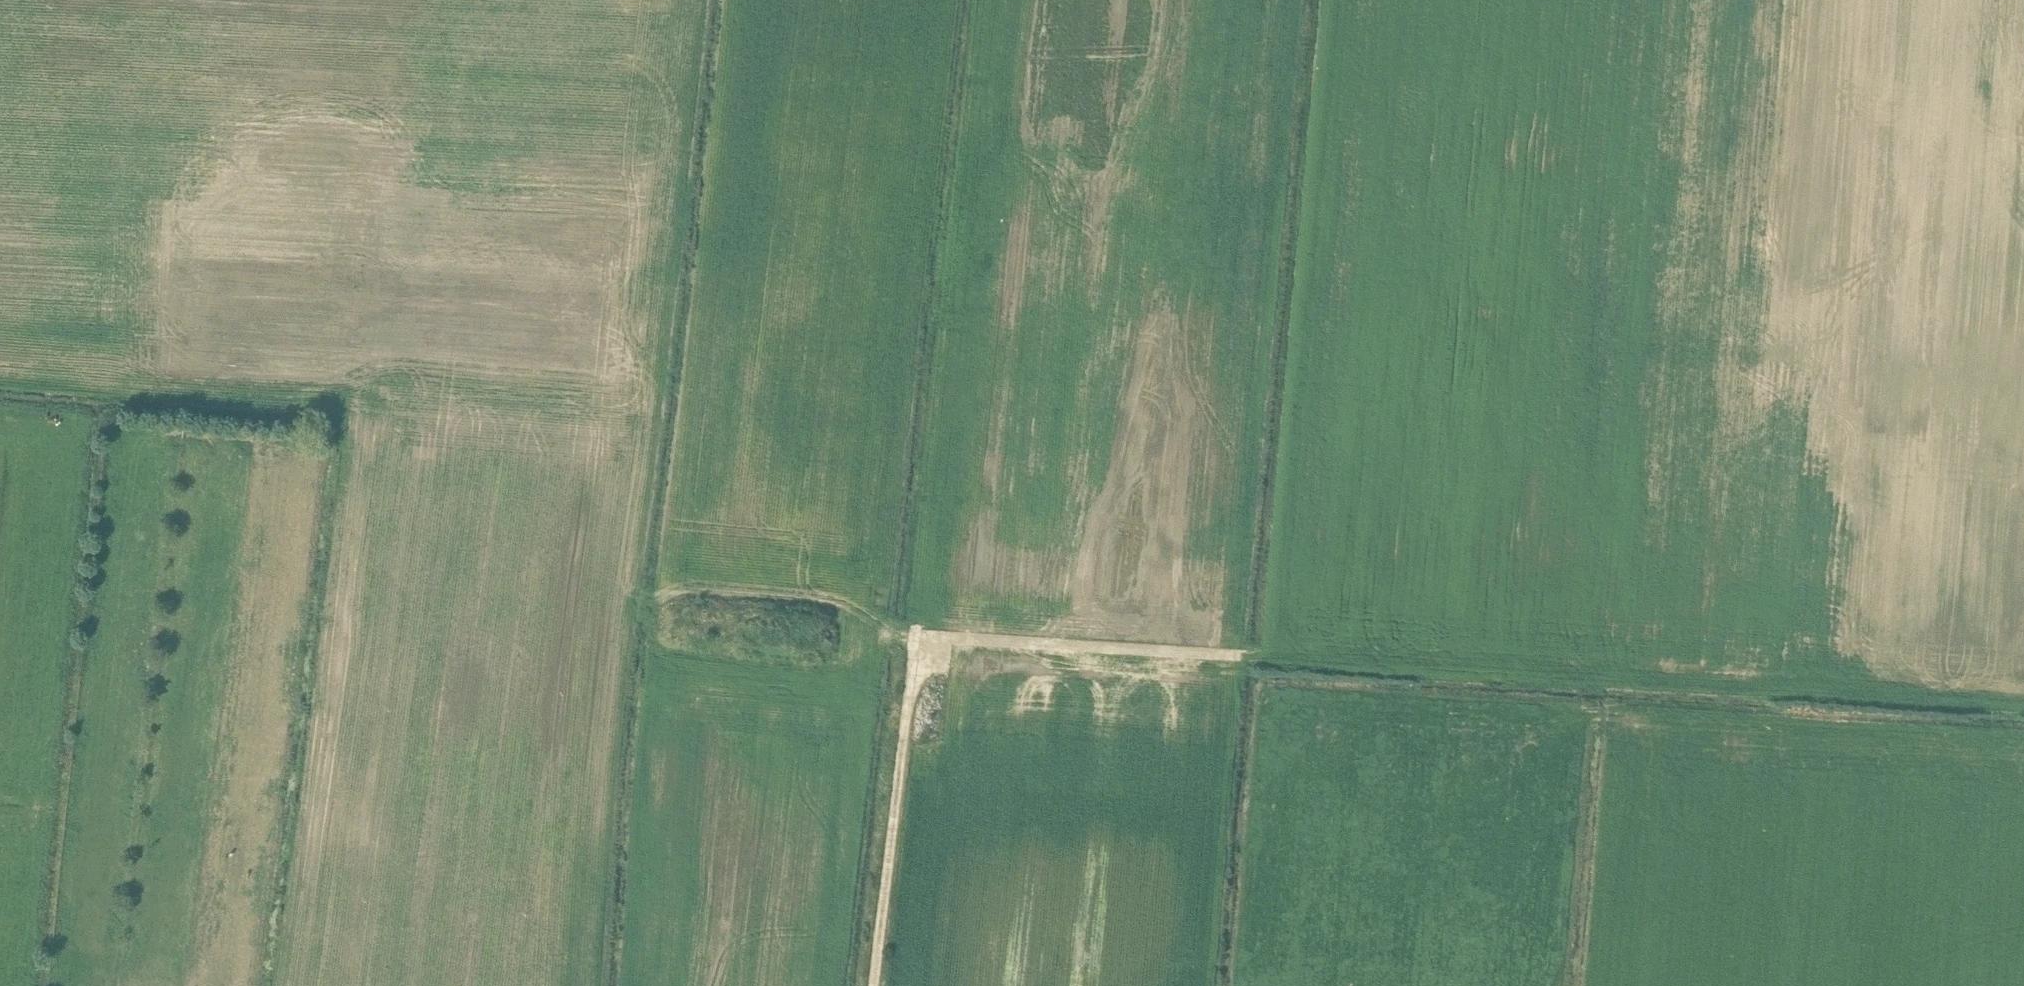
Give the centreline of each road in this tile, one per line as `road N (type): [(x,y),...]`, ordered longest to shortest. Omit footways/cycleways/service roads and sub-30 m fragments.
road 1 (track): [(874,985),(915,638),(2023,701)]

